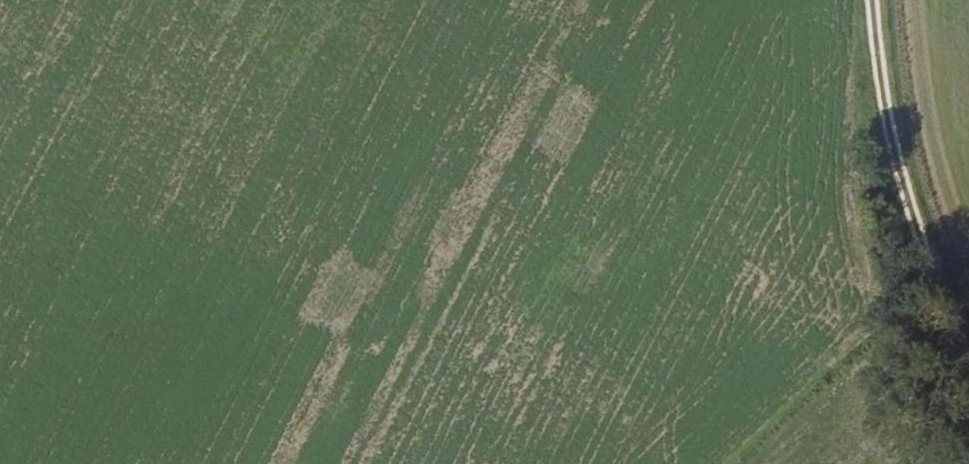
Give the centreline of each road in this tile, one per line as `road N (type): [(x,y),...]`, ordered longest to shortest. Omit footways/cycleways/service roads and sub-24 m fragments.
road 1 (track): [(890,0),(919,195),(968,332)]

